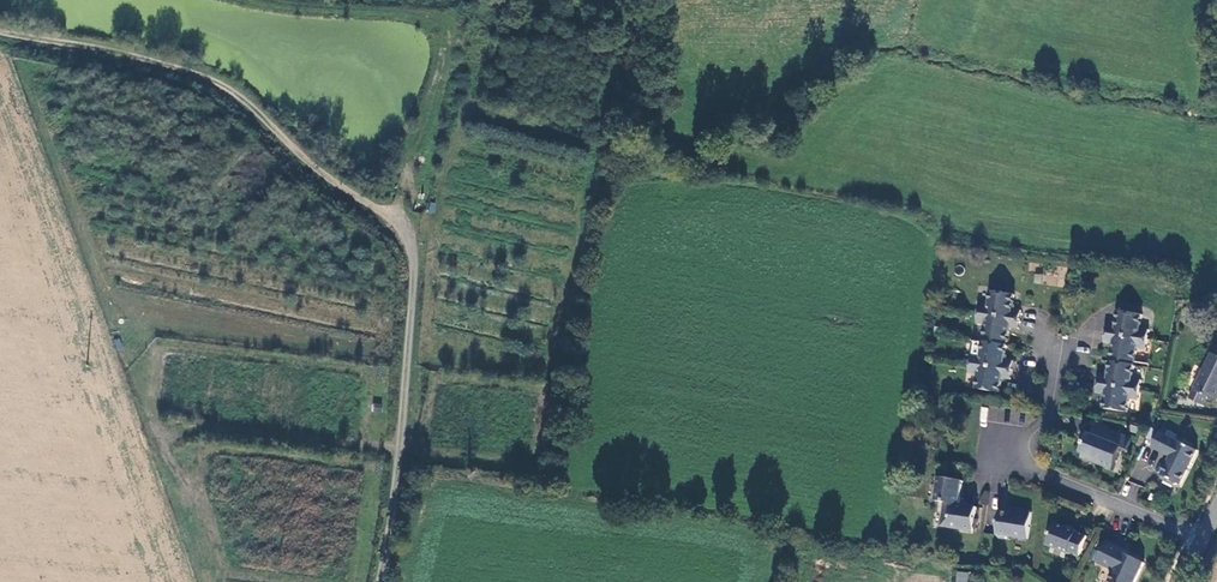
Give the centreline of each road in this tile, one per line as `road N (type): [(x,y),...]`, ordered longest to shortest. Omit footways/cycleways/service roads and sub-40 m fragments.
road 1 (track): [(380,581),(414,293),(405,234),(262,117),(199,76),(0,34)]
road 2 (residential): [(1200,540),(1006,462),(1008,444),(1051,414),(1065,344)]

